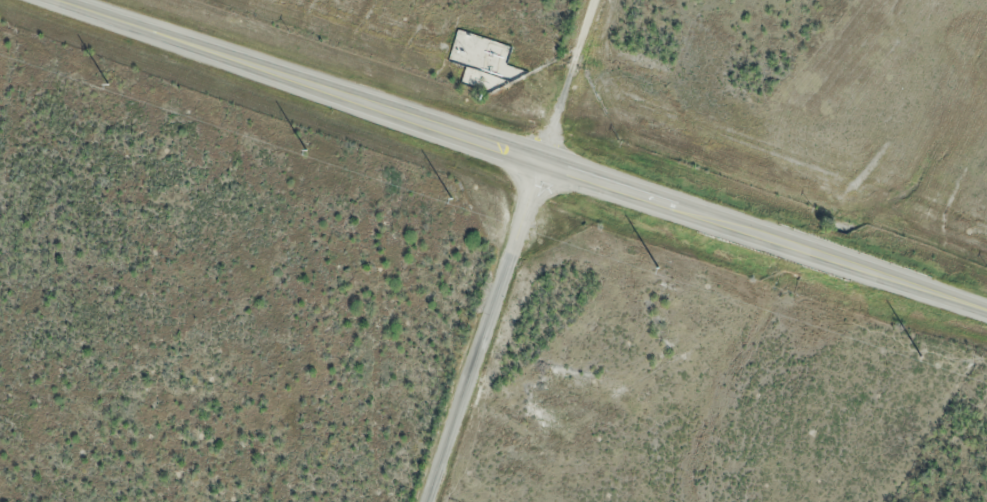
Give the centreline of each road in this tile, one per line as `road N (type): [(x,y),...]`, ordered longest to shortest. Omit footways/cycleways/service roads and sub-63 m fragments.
road 1 (primary): [(986,314),(56,0)]
road 2 (residential): [(425,501),(538,165)]
road 3 (track): [(538,165),(593,0)]

